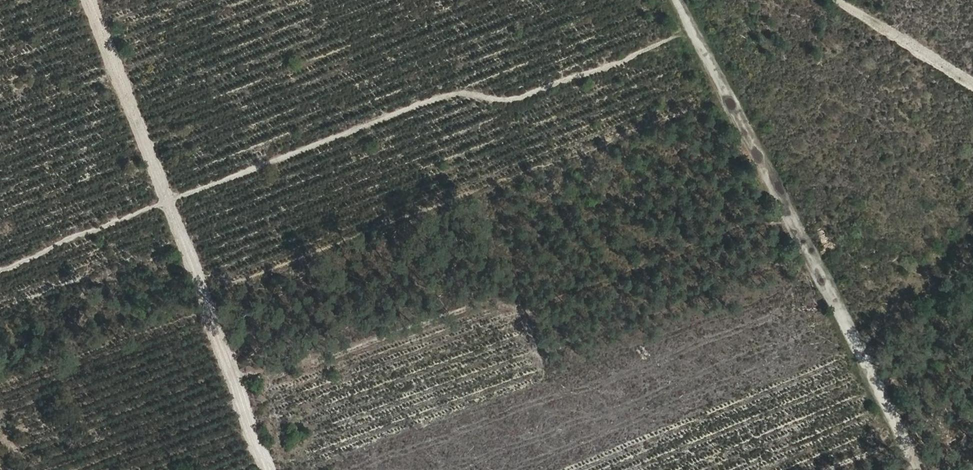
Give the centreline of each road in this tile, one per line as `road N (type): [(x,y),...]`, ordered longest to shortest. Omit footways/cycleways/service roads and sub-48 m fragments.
road 1 (track): [(693,28),(517,100),(456,93),(425,101),(0,267)]
road 2 (track): [(925,469),(678,0)]
road 3 (track): [(265,469),(86,0)]
road 4 (track): [(972,82),(845,0)]

